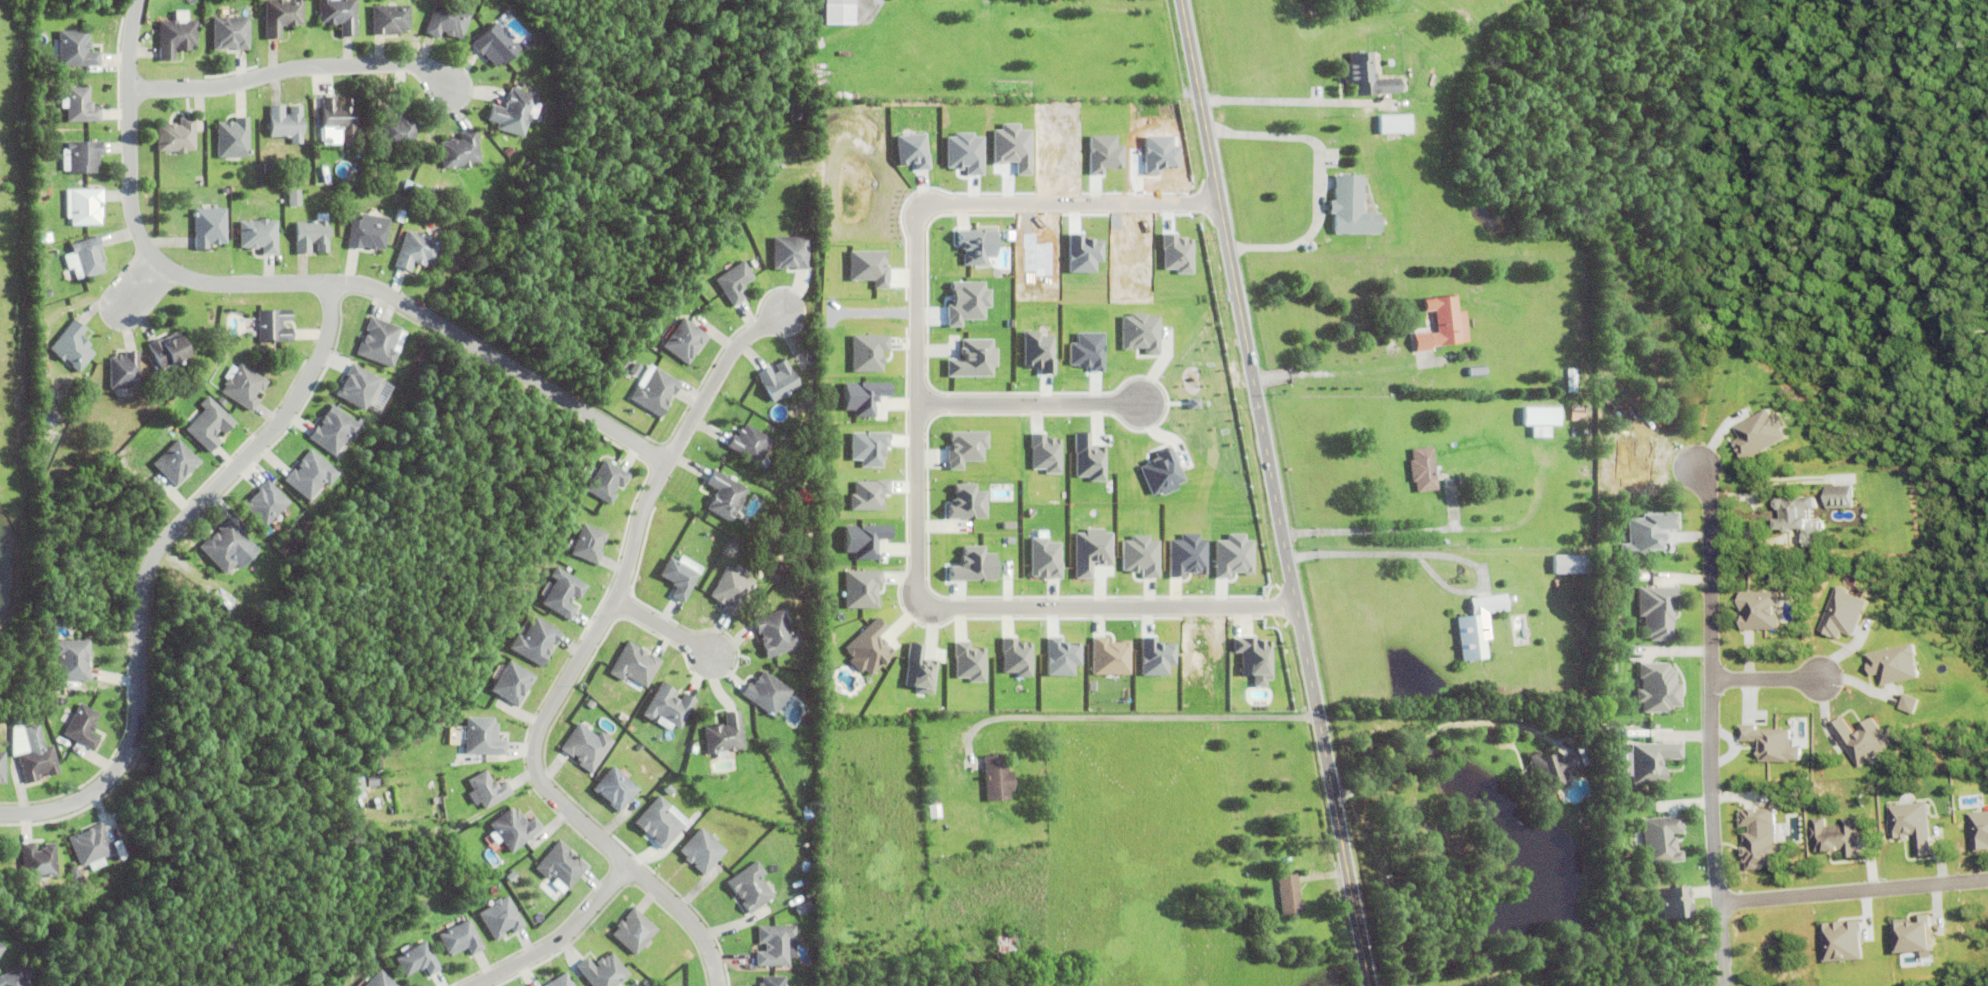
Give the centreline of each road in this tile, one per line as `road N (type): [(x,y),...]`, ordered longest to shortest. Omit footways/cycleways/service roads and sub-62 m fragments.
road 1 (residential): [(1299,606),(931,616),(914,605),(917,346),(929,205),(1221,203)]
road 2 (tertiary): [(1182,0),(1375,985)]
road 3 (residential): [(787,315),(734,352),(666,466),(642,512),(615,603),(534,750),(543,790),(691,921),(718,985)]
road 4 (residential): [(0,815),(76,803),(127,757),(137,719),(145,576),(156,552),(289,411),(322,355),(329,287)]
road 5 (residential): [(484,353),(369,290),(217,287),(158,265),(129,196),(129,50),(138,0)]
road 6 (residential): [(1724,985),(1709,829),(1707,520),(1694,466)]
road 7 (residential): [(450,91),(428,73),(395,66),(285,72),(225,89),(128,91)]
road 8 (residential): [(1715,906),(1987,881)]
road 9 (residential): [(917,410),(1138,409)]
road 10 (residential): [(666,466),(484,353)]
road 11 (residential): [(477,985),(559,943),(628,867)]

